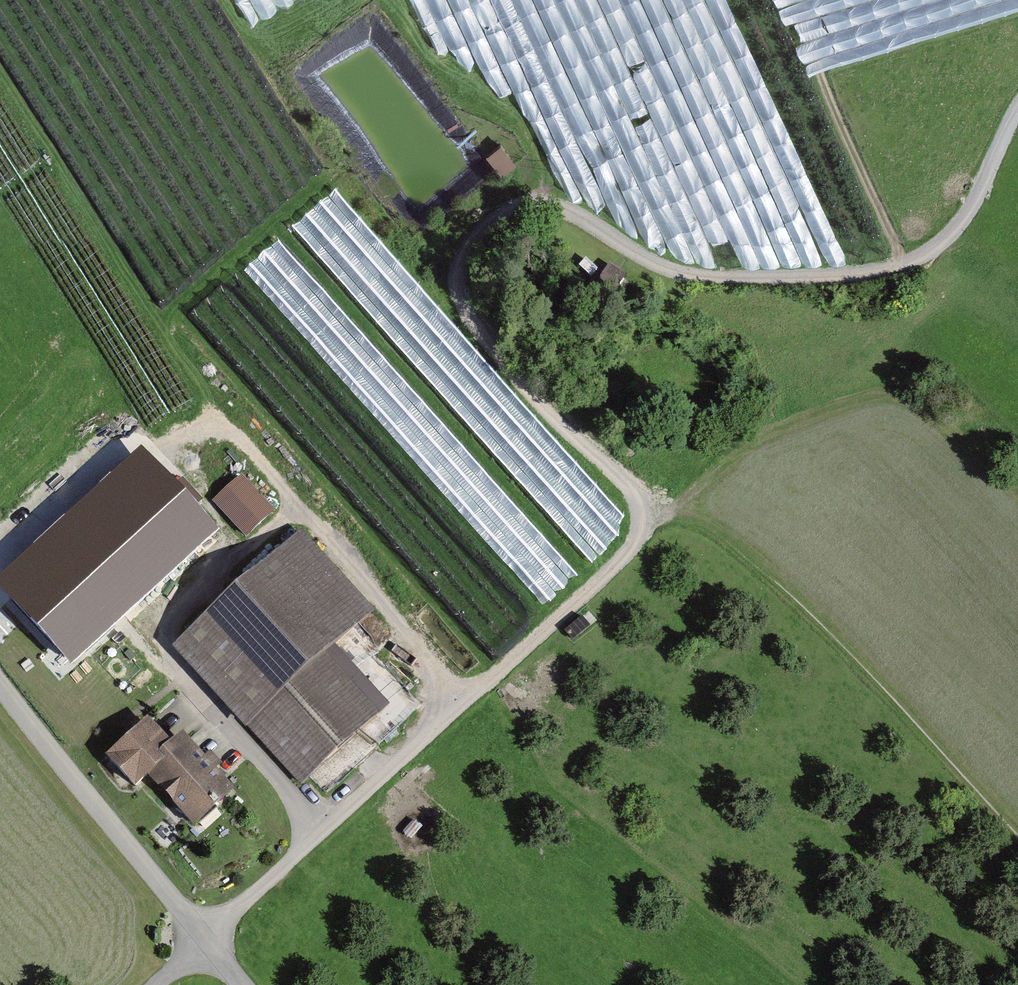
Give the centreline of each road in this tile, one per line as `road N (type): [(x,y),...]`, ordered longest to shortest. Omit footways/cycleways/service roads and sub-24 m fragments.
road 1 (track): [(1017,112),(968,213),(940,244),(872,270),(692,269),(656,259),(558,202),(513,206),(492,220),(463,268),(475,318),(525,380),(641,491),(647,524),(634,546),(156,984)]
road 2 (track): [(1017,831),(815,615),(724,531),(648,507)]
road 3 (unclassified): [(251,984),(0,680)]

